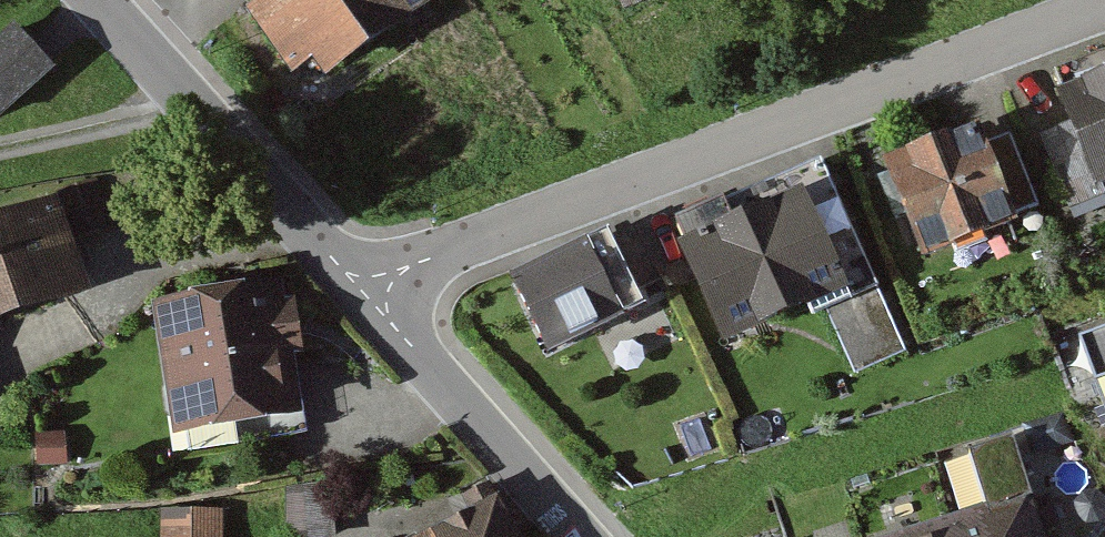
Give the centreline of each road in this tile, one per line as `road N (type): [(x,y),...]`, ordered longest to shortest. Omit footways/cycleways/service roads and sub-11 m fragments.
road 1 (residential): [(376,288),(449,250),(1104,6)]
road 2 (residential): [(137,41),(328,253),(376,288)]
road 3 (residential): [(376,288),(402,334),(580,536)]

